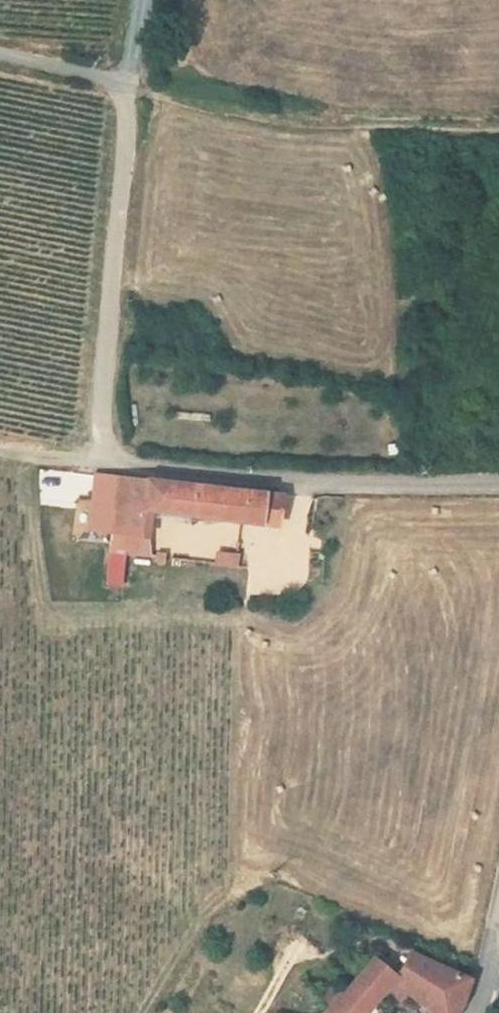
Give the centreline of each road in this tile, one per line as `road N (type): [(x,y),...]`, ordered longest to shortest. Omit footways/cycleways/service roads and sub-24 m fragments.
road 1 (unclassified): [(0,55),(126,83),(130,134),(103,376),(102,459),(236,478),(498,485)]
road 2 (track): [(126,83),(333,126),(498,128)]

